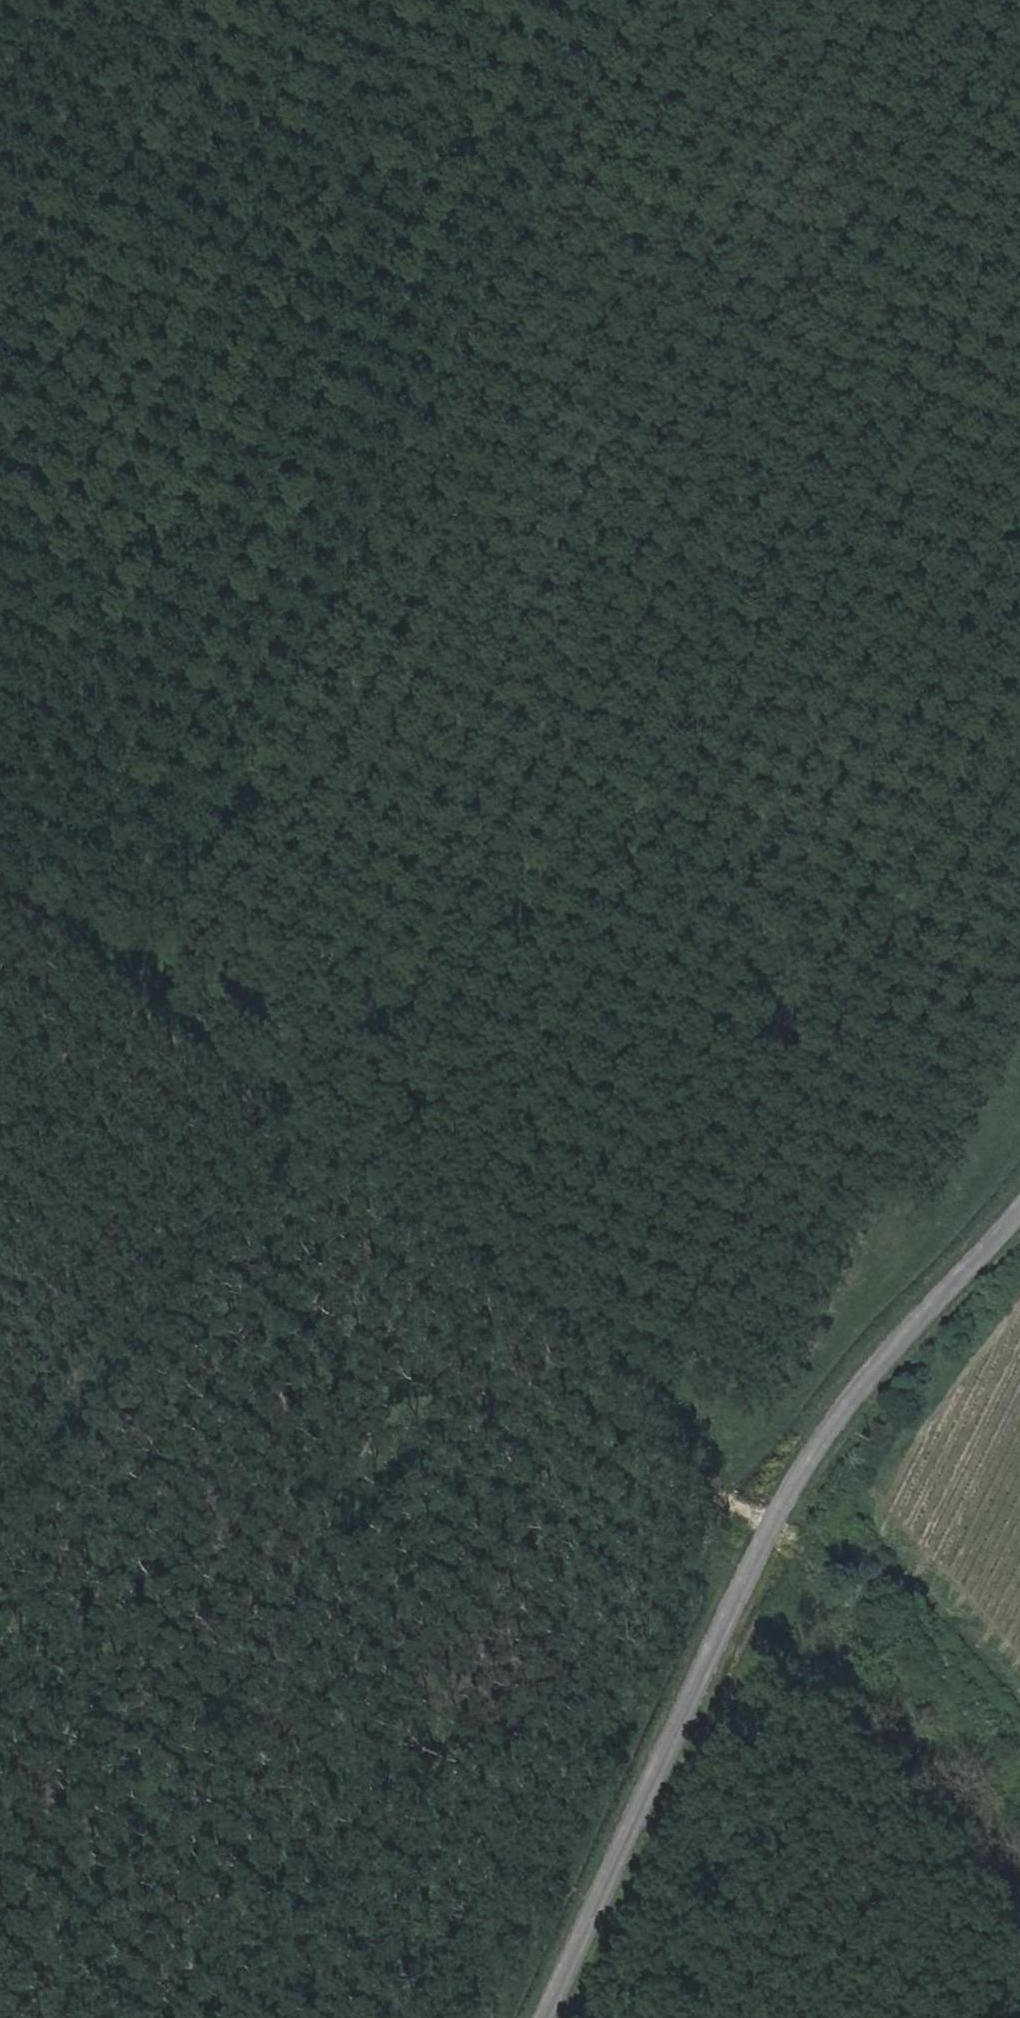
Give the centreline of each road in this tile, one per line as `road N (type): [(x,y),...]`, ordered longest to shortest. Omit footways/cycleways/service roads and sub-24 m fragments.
road 1 (unclassified): [(549,2017),(751,1575),(824,1444),(887,1359),(1019,1214)]

